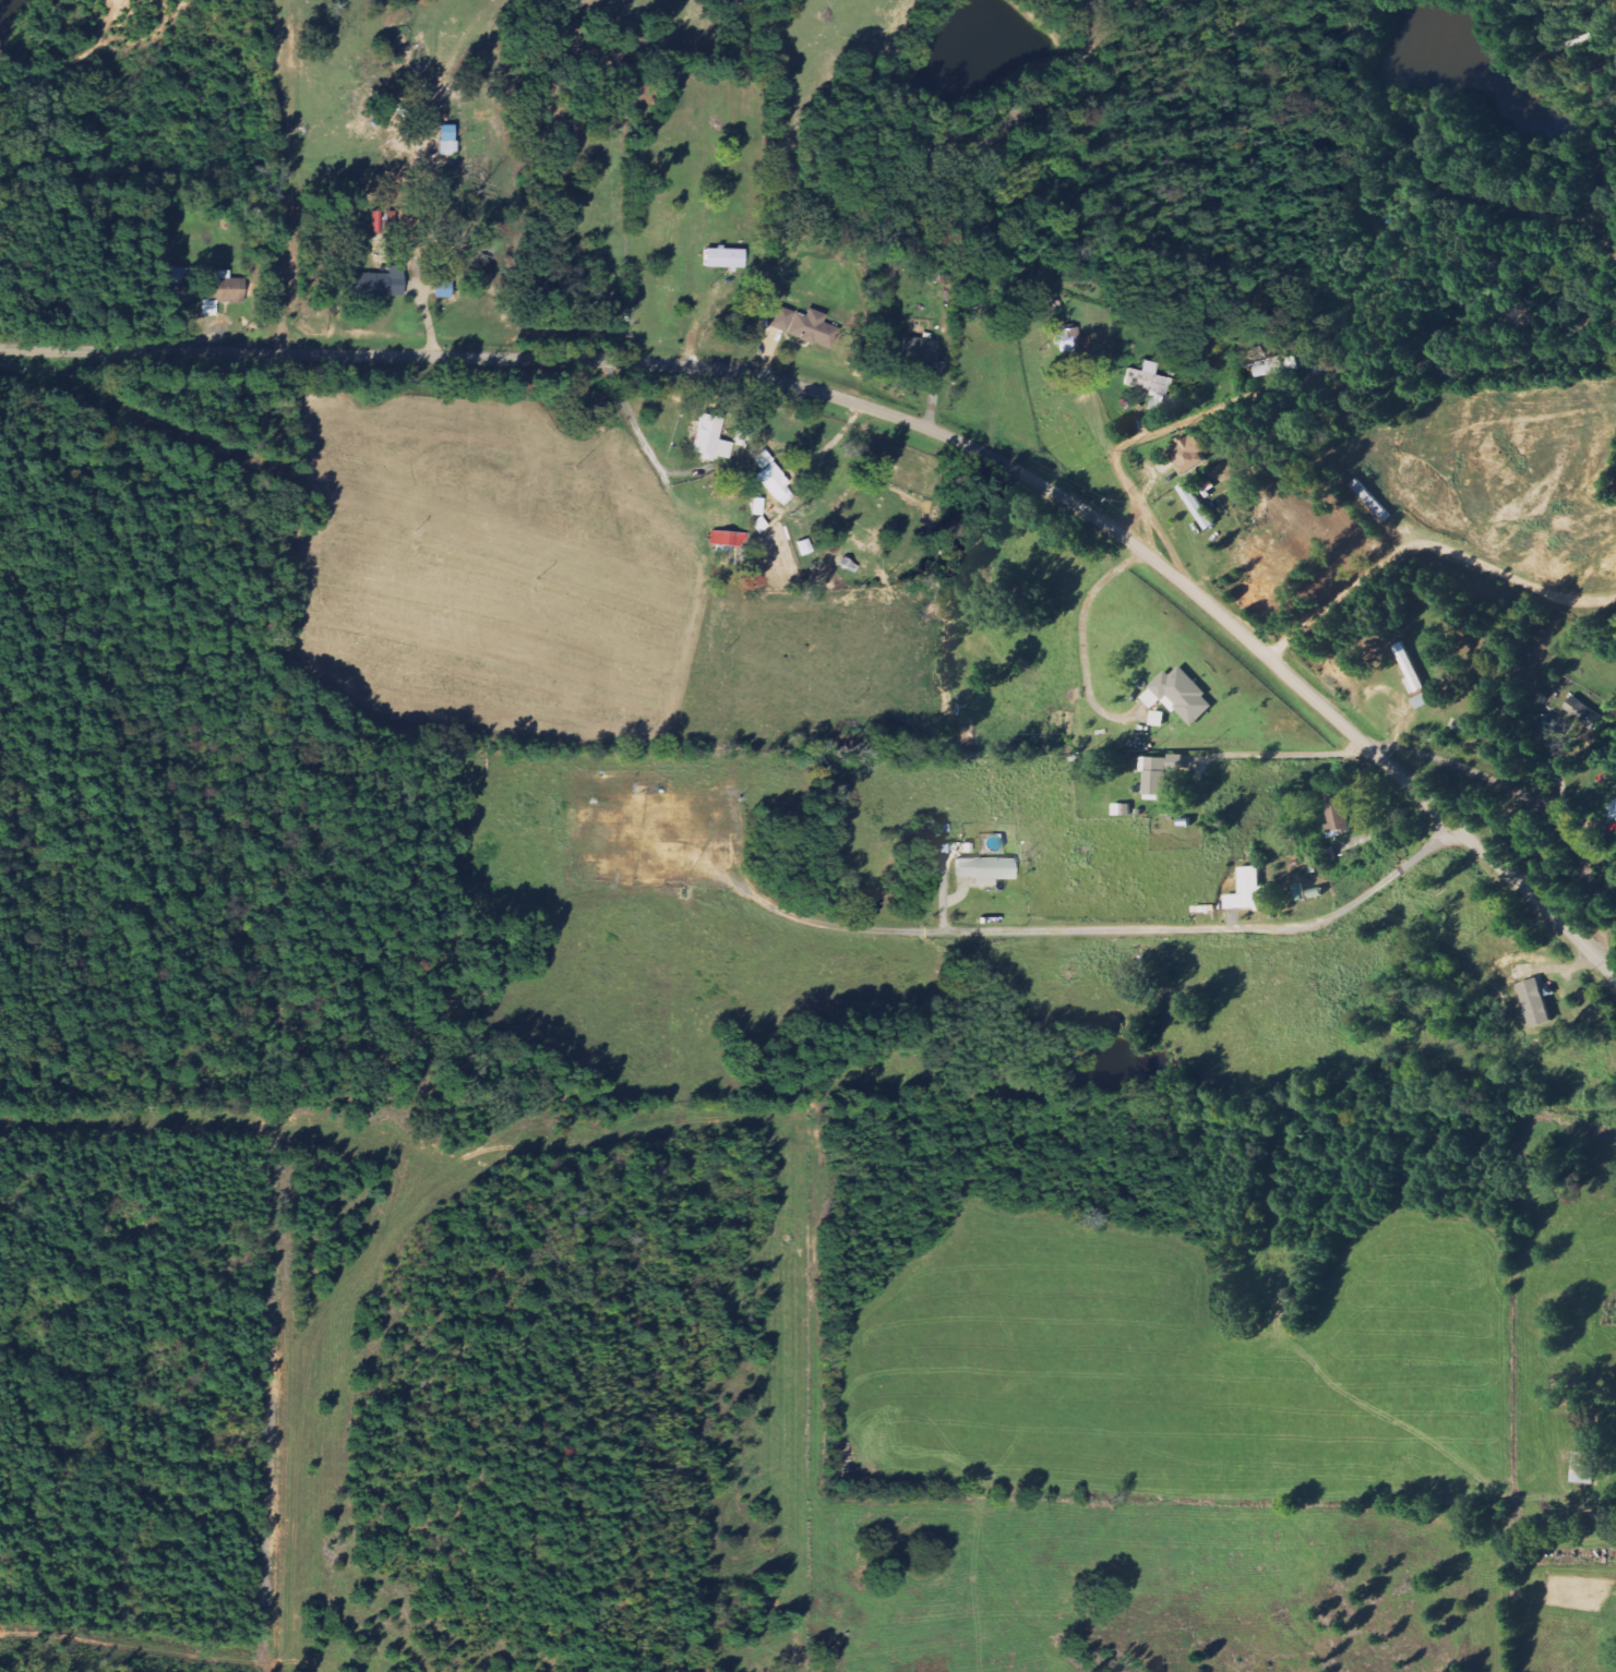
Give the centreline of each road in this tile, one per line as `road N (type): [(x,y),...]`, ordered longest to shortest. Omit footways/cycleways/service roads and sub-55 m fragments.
road 1 (residential): [(1615,976),(1164,564),(1020,470),(897,416),(791,384),(643,362),(0,347)]
road 2 (residential): [(1452,823),(1312,927),(927,931)]
road 3 (residential): [(1368,747),(1393,744),(1460,763),(1512,787),(1565,826),(1580,851),(1602,931),(1596,954)]
road 4 (residential): [(1120,532),(1136,508),(1117,459),(1122,446),(1254,395)]

